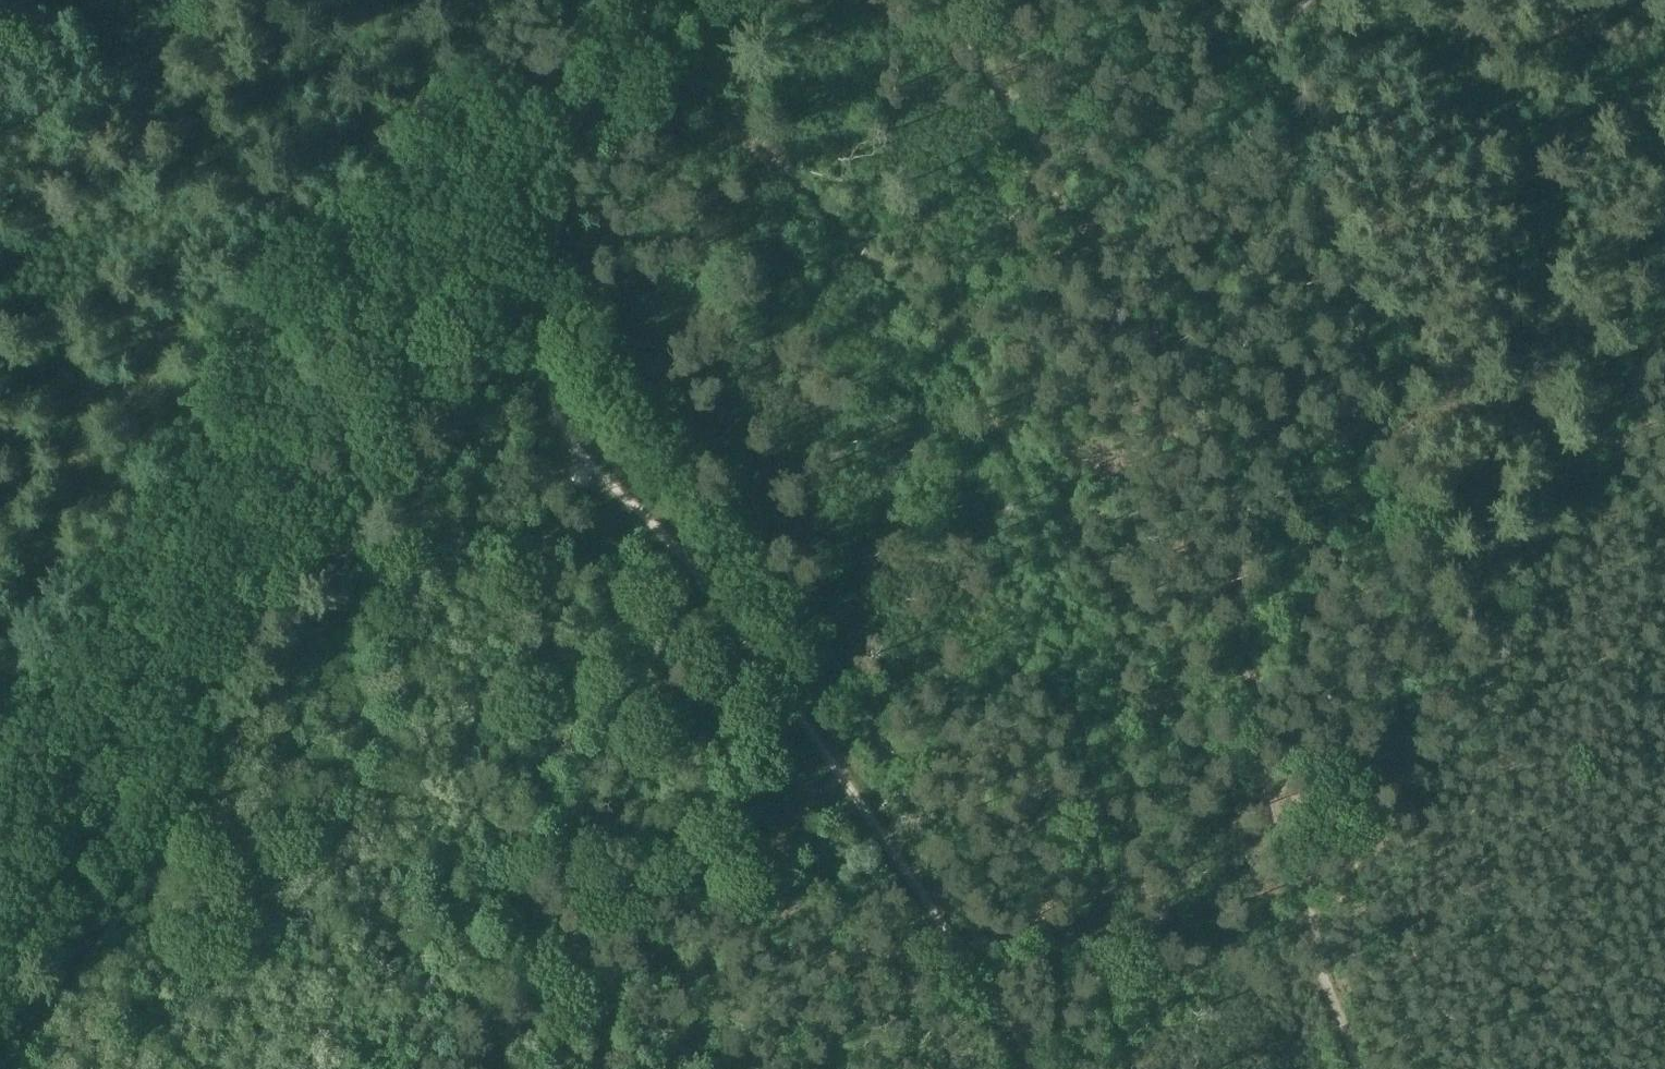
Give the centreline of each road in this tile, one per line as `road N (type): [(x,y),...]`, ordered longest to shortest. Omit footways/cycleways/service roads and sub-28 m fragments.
road 1 (unclassified): [(0,867),(534,153),(660,0)]
road 2 (track): [(149,1068),(141,1022),(150,957),(343,694),(371,625),(408,575),(539,482),(558,415)]
road 3 (track): [(746,639),(1041,1068)]
road 4 (track): [(1079,226),(1300,0)]
road 5 (track): [(746,639),(687,556),(591,467),(558,415)]
road 6 (track): [(558,415),(546,362),(556,161)]

